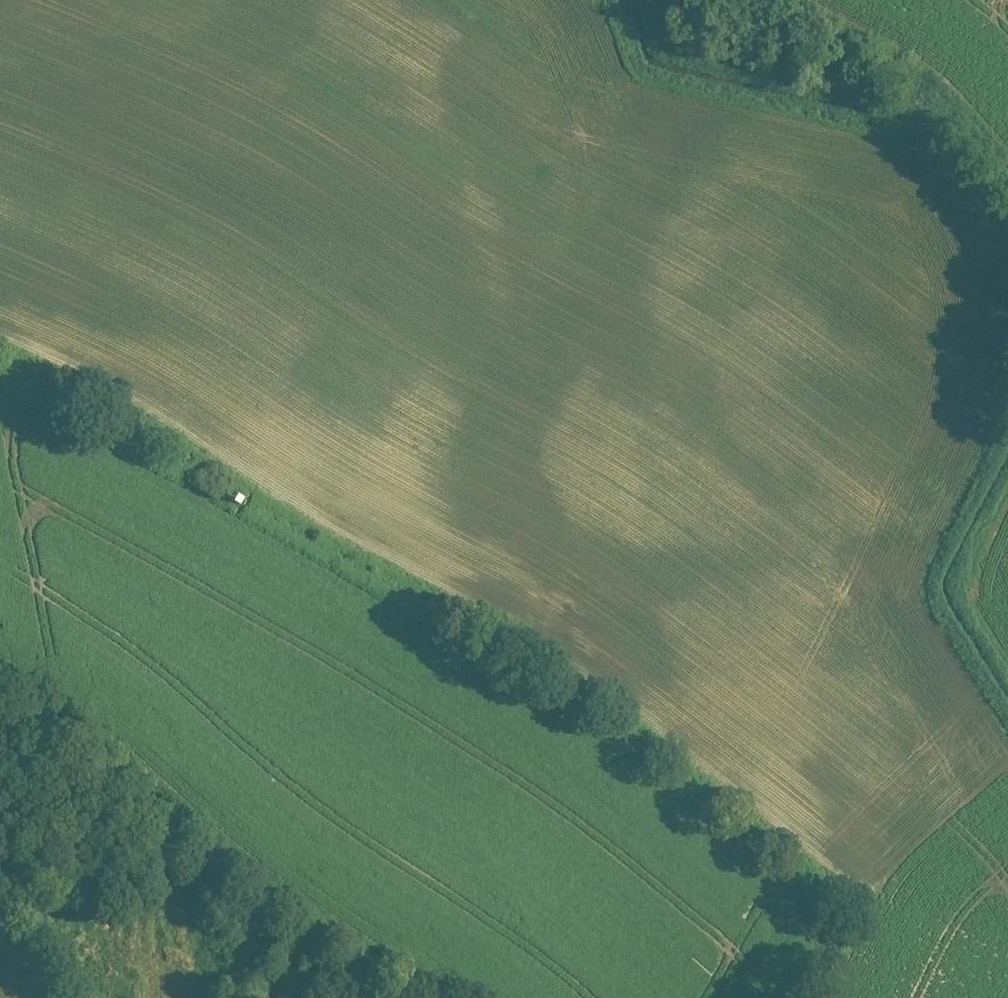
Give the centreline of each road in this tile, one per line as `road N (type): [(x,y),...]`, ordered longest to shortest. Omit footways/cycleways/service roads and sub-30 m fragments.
road 1 (track): [(1007,662),(962,590),(1007,488)]

